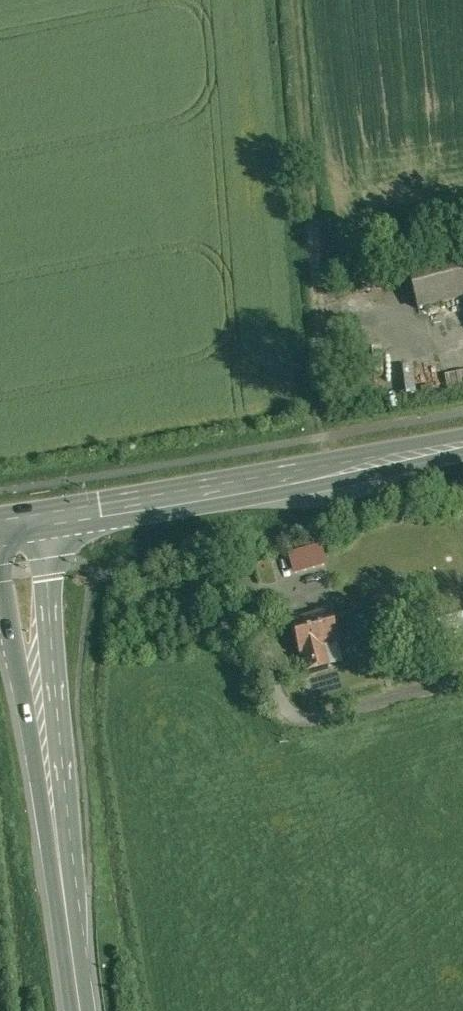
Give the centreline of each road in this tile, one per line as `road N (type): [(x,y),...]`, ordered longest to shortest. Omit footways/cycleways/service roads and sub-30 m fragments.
road 1 (secondary): [(39,520),(462,444)]
road 2 (track): [(293,0),(321,360),(316,385),(295,400)]
road 3 (secondary): [(45,737),(84,1010)]
road 4 (secondary): [(45,737),(48,581),(39,520)]
road 5 (track): [(318,315),(400,316),(462,337)]

